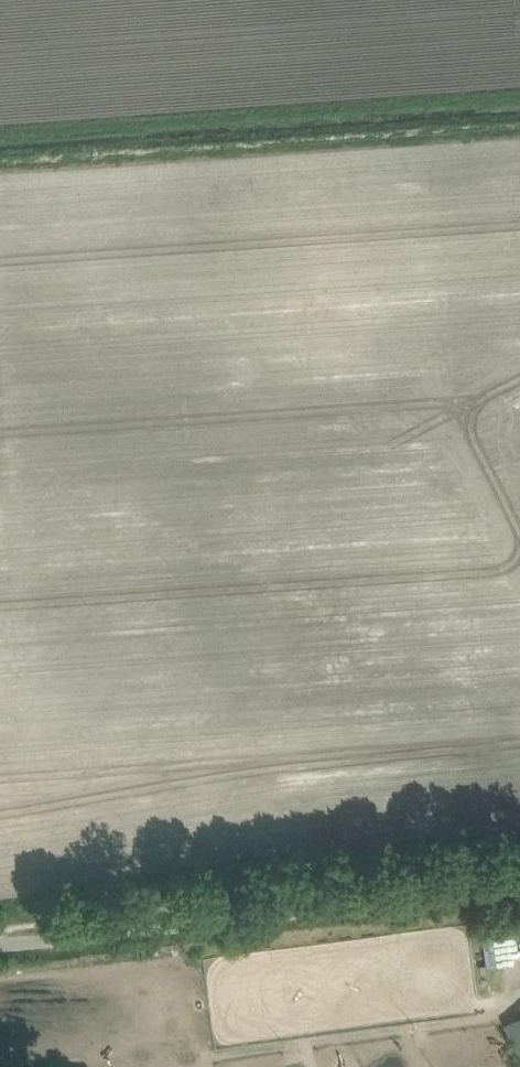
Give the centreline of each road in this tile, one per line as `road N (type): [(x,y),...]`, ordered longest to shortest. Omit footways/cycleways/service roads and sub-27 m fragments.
road 1 (unclassified): [(0,946),(519,884)]

